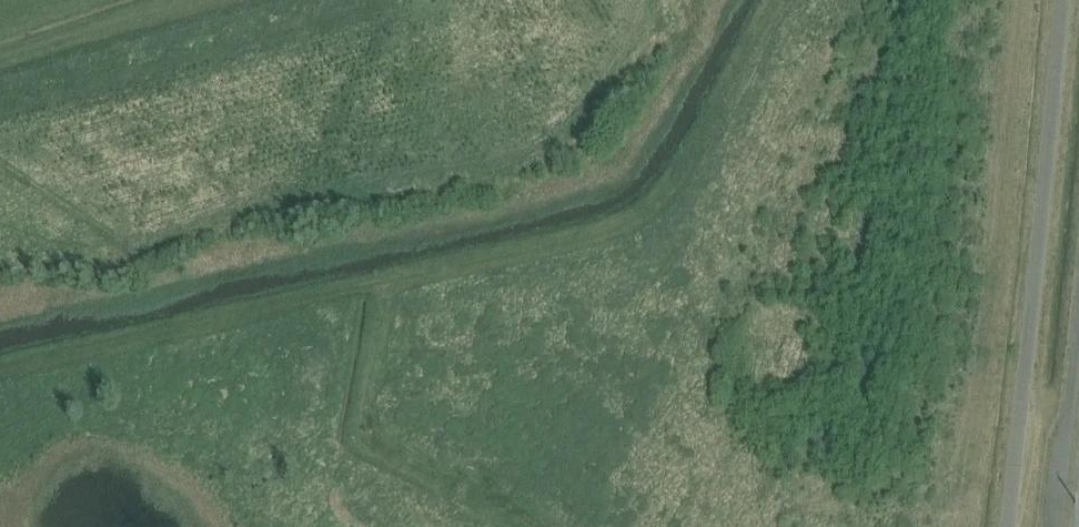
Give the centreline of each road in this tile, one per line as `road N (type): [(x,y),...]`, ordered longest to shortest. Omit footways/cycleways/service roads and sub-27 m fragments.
road 1 (unclassified): [(1004,526),(1067,0)]

